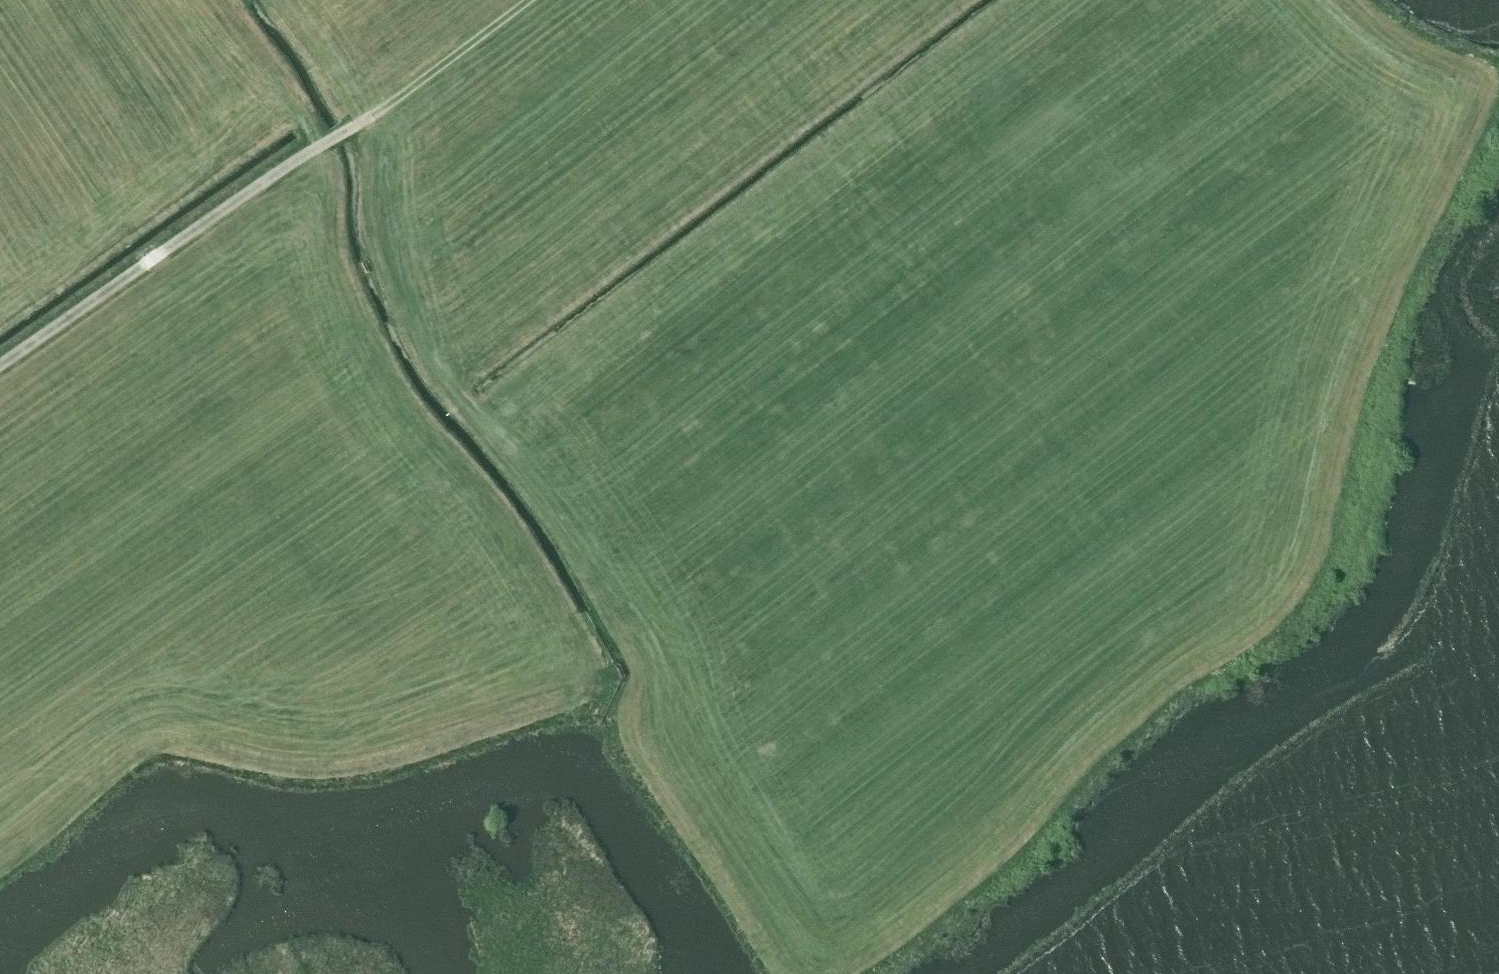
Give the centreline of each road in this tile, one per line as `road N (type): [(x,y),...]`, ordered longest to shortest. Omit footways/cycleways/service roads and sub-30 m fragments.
road 1 (unclassified): [(530,0),(0,367)]

